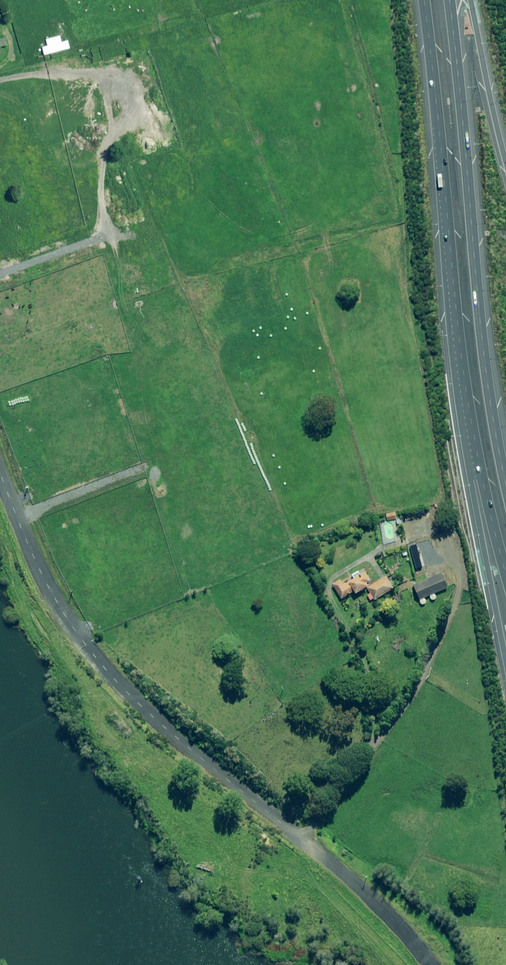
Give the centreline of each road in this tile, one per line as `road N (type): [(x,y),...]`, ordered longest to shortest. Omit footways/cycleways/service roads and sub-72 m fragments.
road 1 (unclassified): [(429,964),(355,883),(112,677),(37,565),(0,469)]
road 2 (motorway): [(449,0),(485,374),(505,483)]
road 3 (motorway): [(461,356),(424,0)]
road 4 (motorway): [(505,660),(463,439),(461,356)]
road 5 (motorway): [(505,575),(461,356)]
road 6 (motorway): [(471,0),(505,165)]

